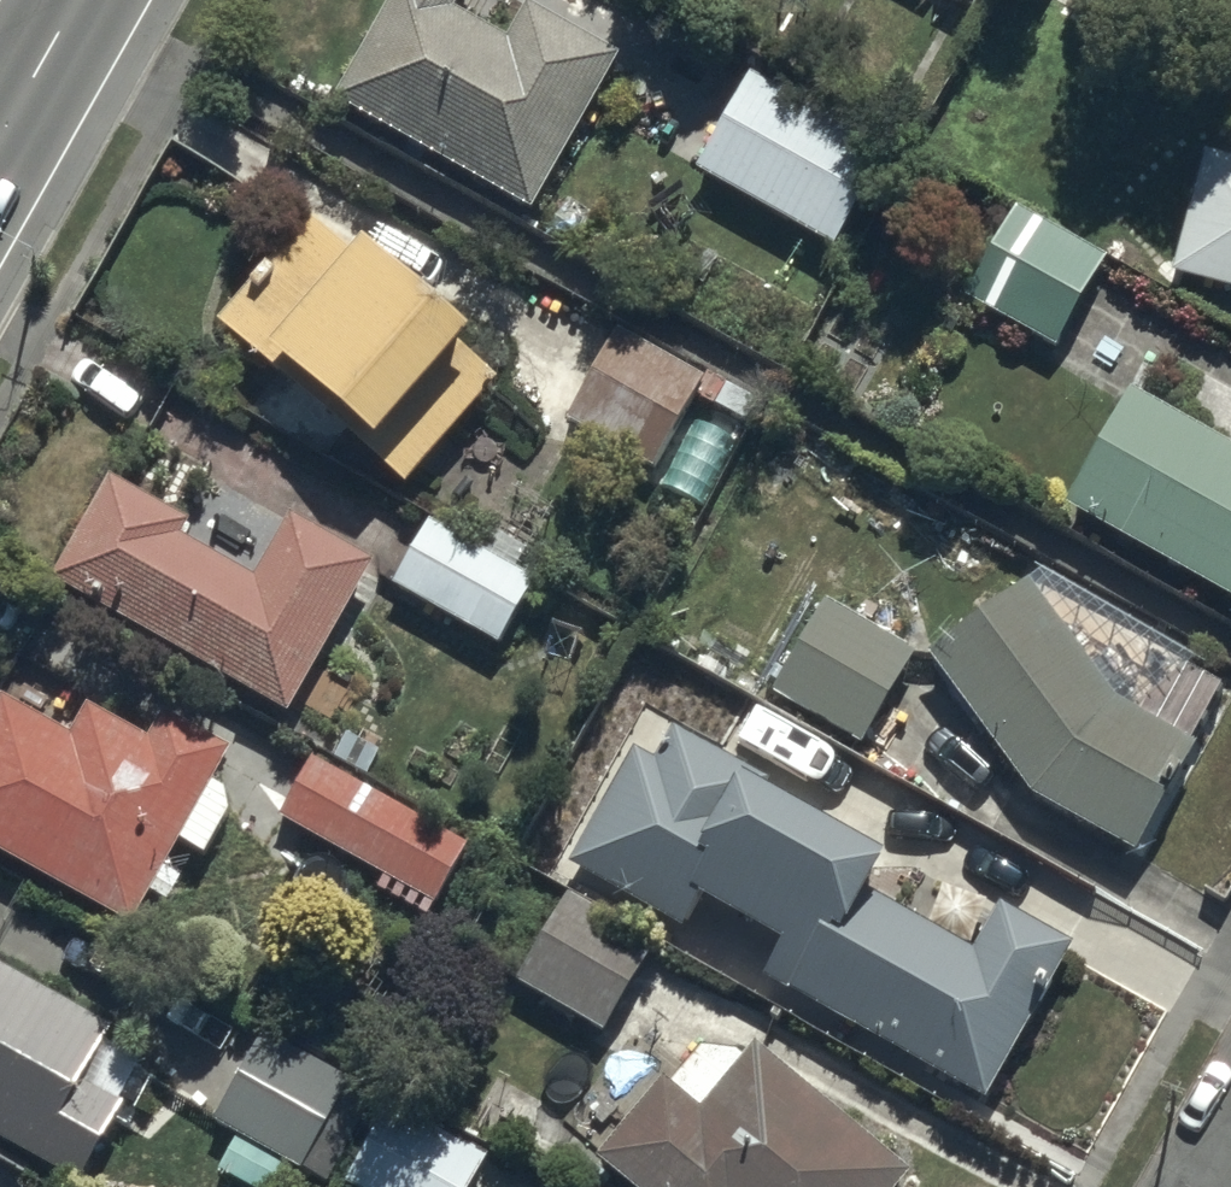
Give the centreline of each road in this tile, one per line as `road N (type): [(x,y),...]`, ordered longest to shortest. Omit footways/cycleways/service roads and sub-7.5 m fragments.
road 1 (tertiary): [(59,0),(0,106)]

